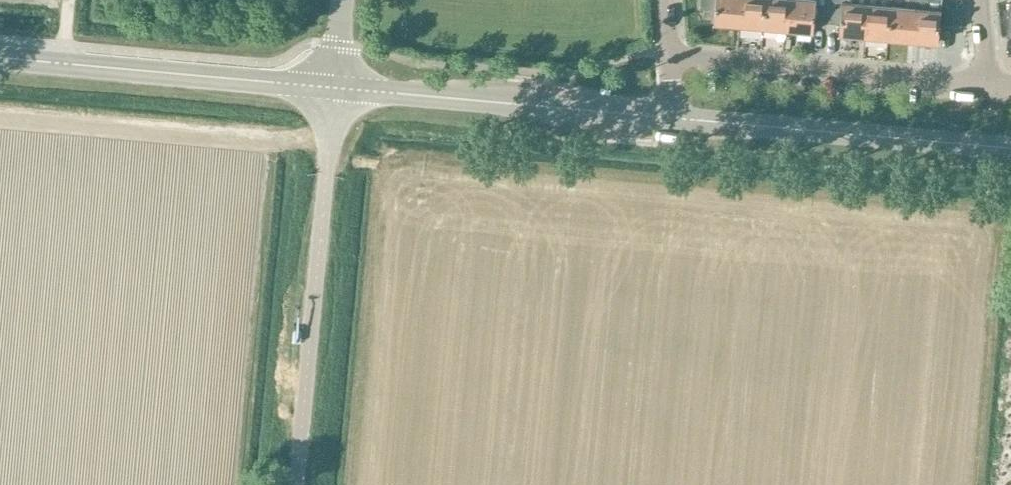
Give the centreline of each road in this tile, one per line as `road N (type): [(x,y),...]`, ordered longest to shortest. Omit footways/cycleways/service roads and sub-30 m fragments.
road 1 (tertiary): [(1010,146),(668,115)]
road 2 (tertiary): [(668,115),(334,85)]
road 3 (tertiary): [(334,85),(0,57)]
road 4 (residential): [(988,79),(667,52)]

